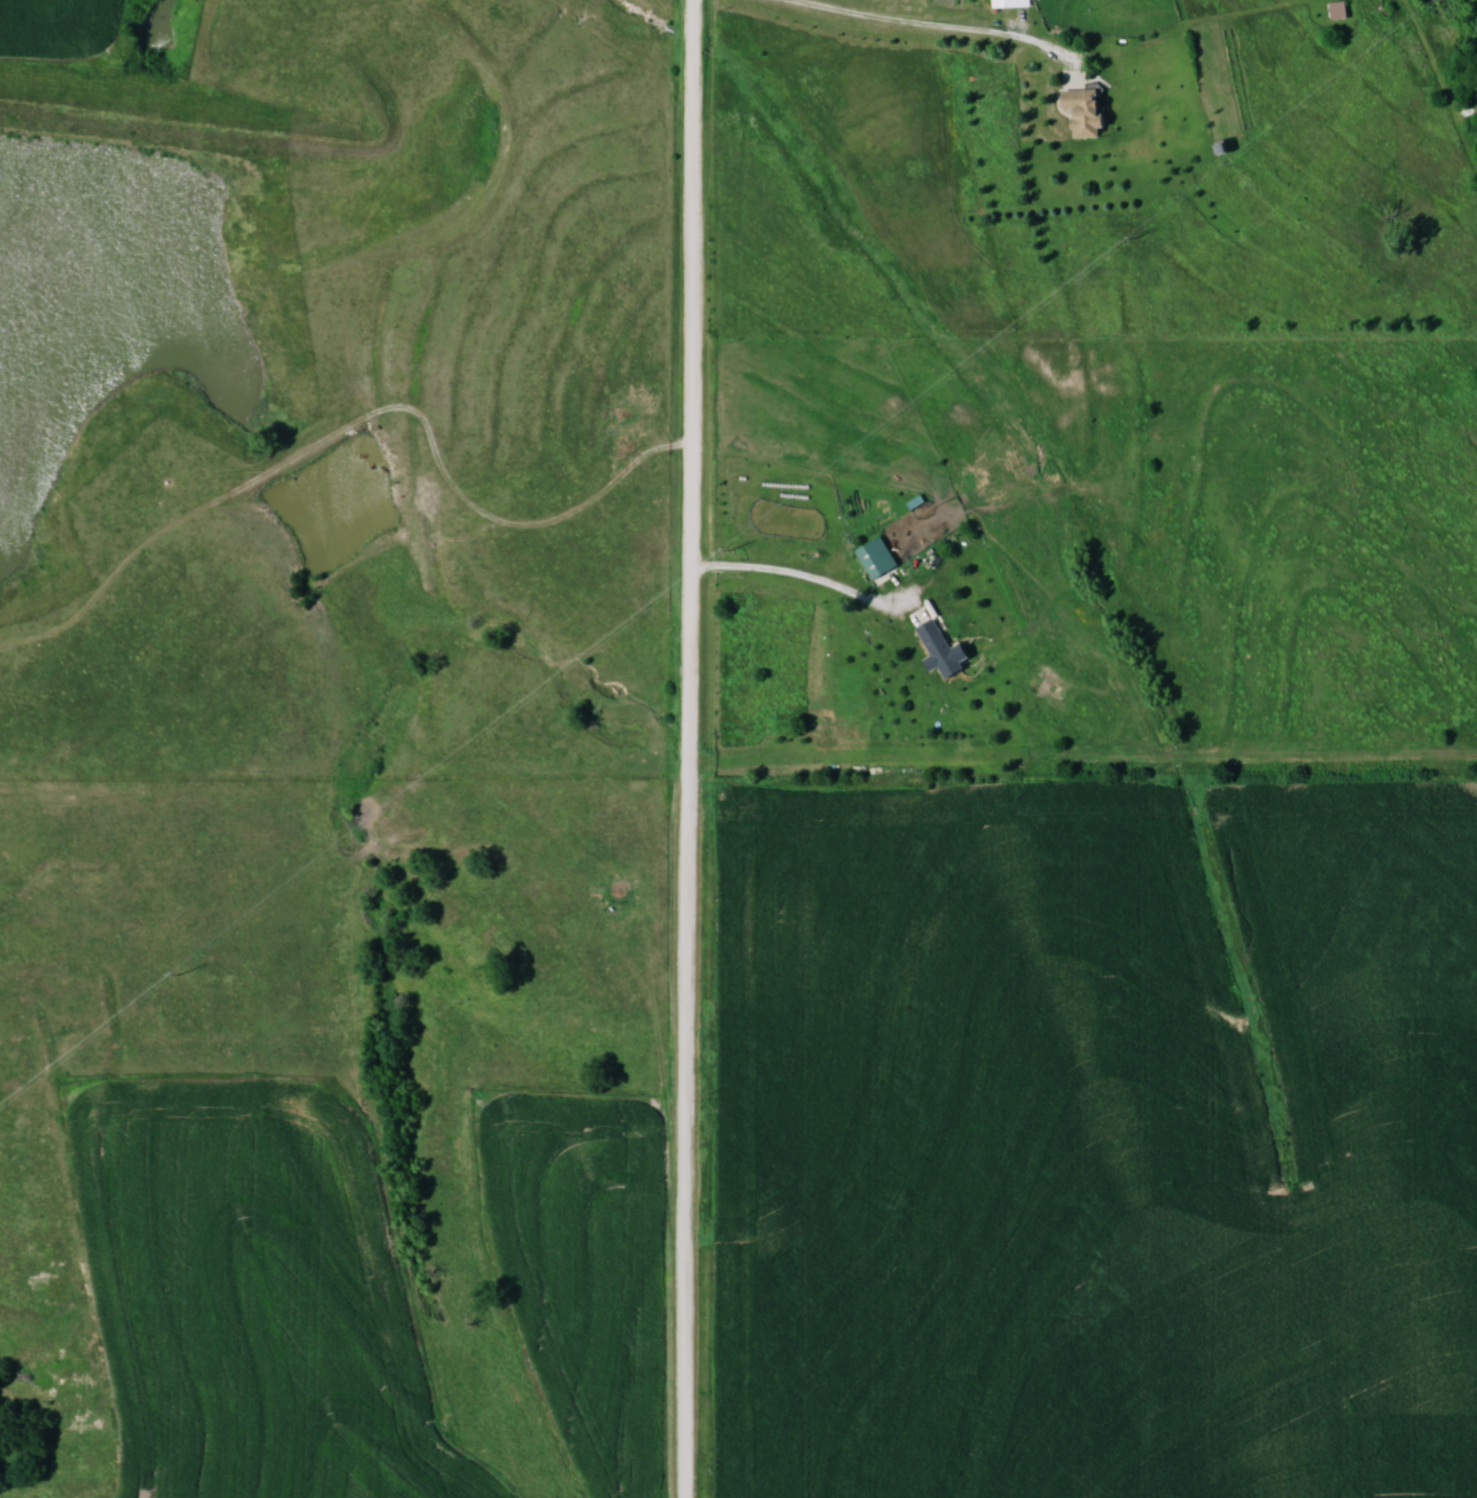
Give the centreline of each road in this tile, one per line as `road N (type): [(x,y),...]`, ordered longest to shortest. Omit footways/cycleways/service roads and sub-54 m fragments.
road 1 (residential): [(689,1497),(698,0)]

